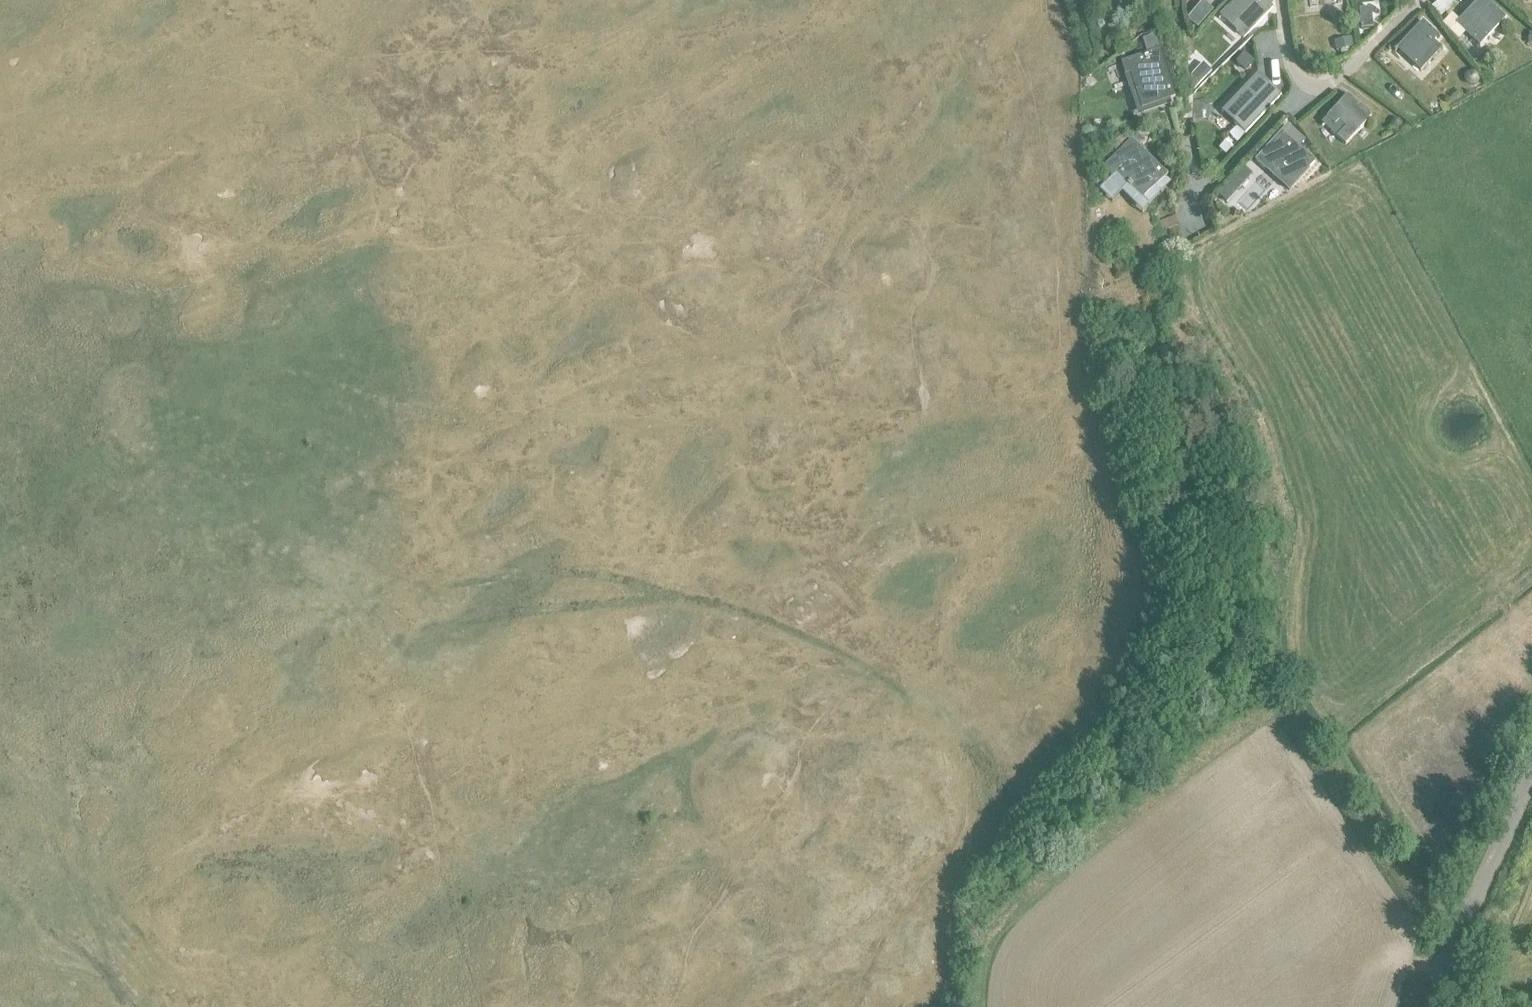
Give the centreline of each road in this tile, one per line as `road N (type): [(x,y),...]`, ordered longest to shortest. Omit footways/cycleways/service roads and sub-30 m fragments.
road 1 (unclassified): [(1439,1006),(1451,954),(1531,776)]

